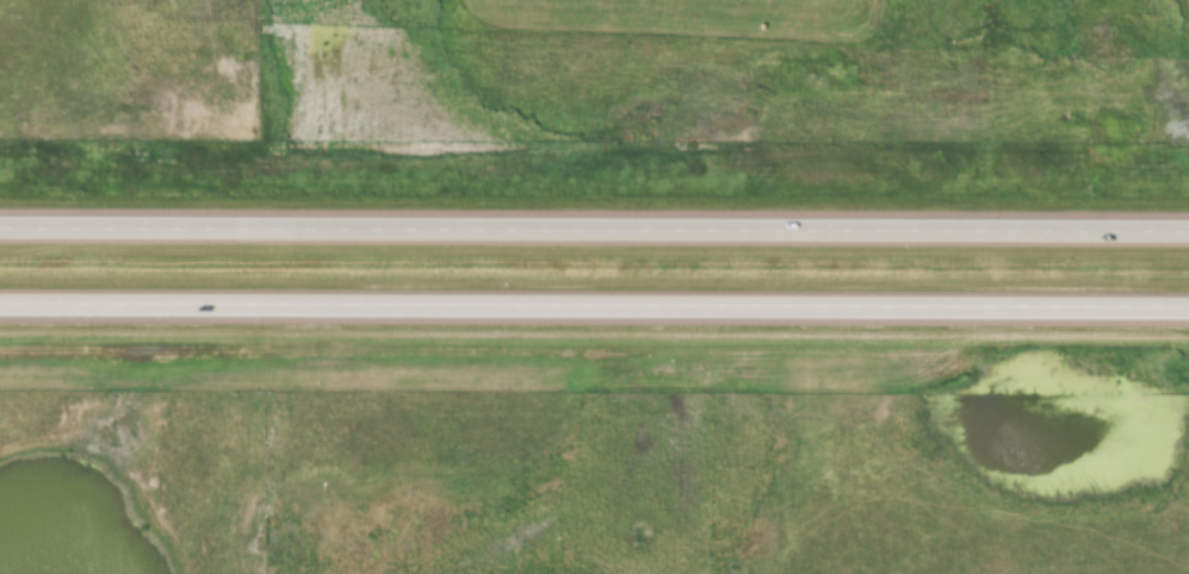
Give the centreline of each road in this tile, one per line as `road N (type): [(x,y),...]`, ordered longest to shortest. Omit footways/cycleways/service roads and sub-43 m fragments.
road 1 (motorway): [(0,310),(1188,314)]
road 2 (motorway): [(1188,235),(0,232)]

